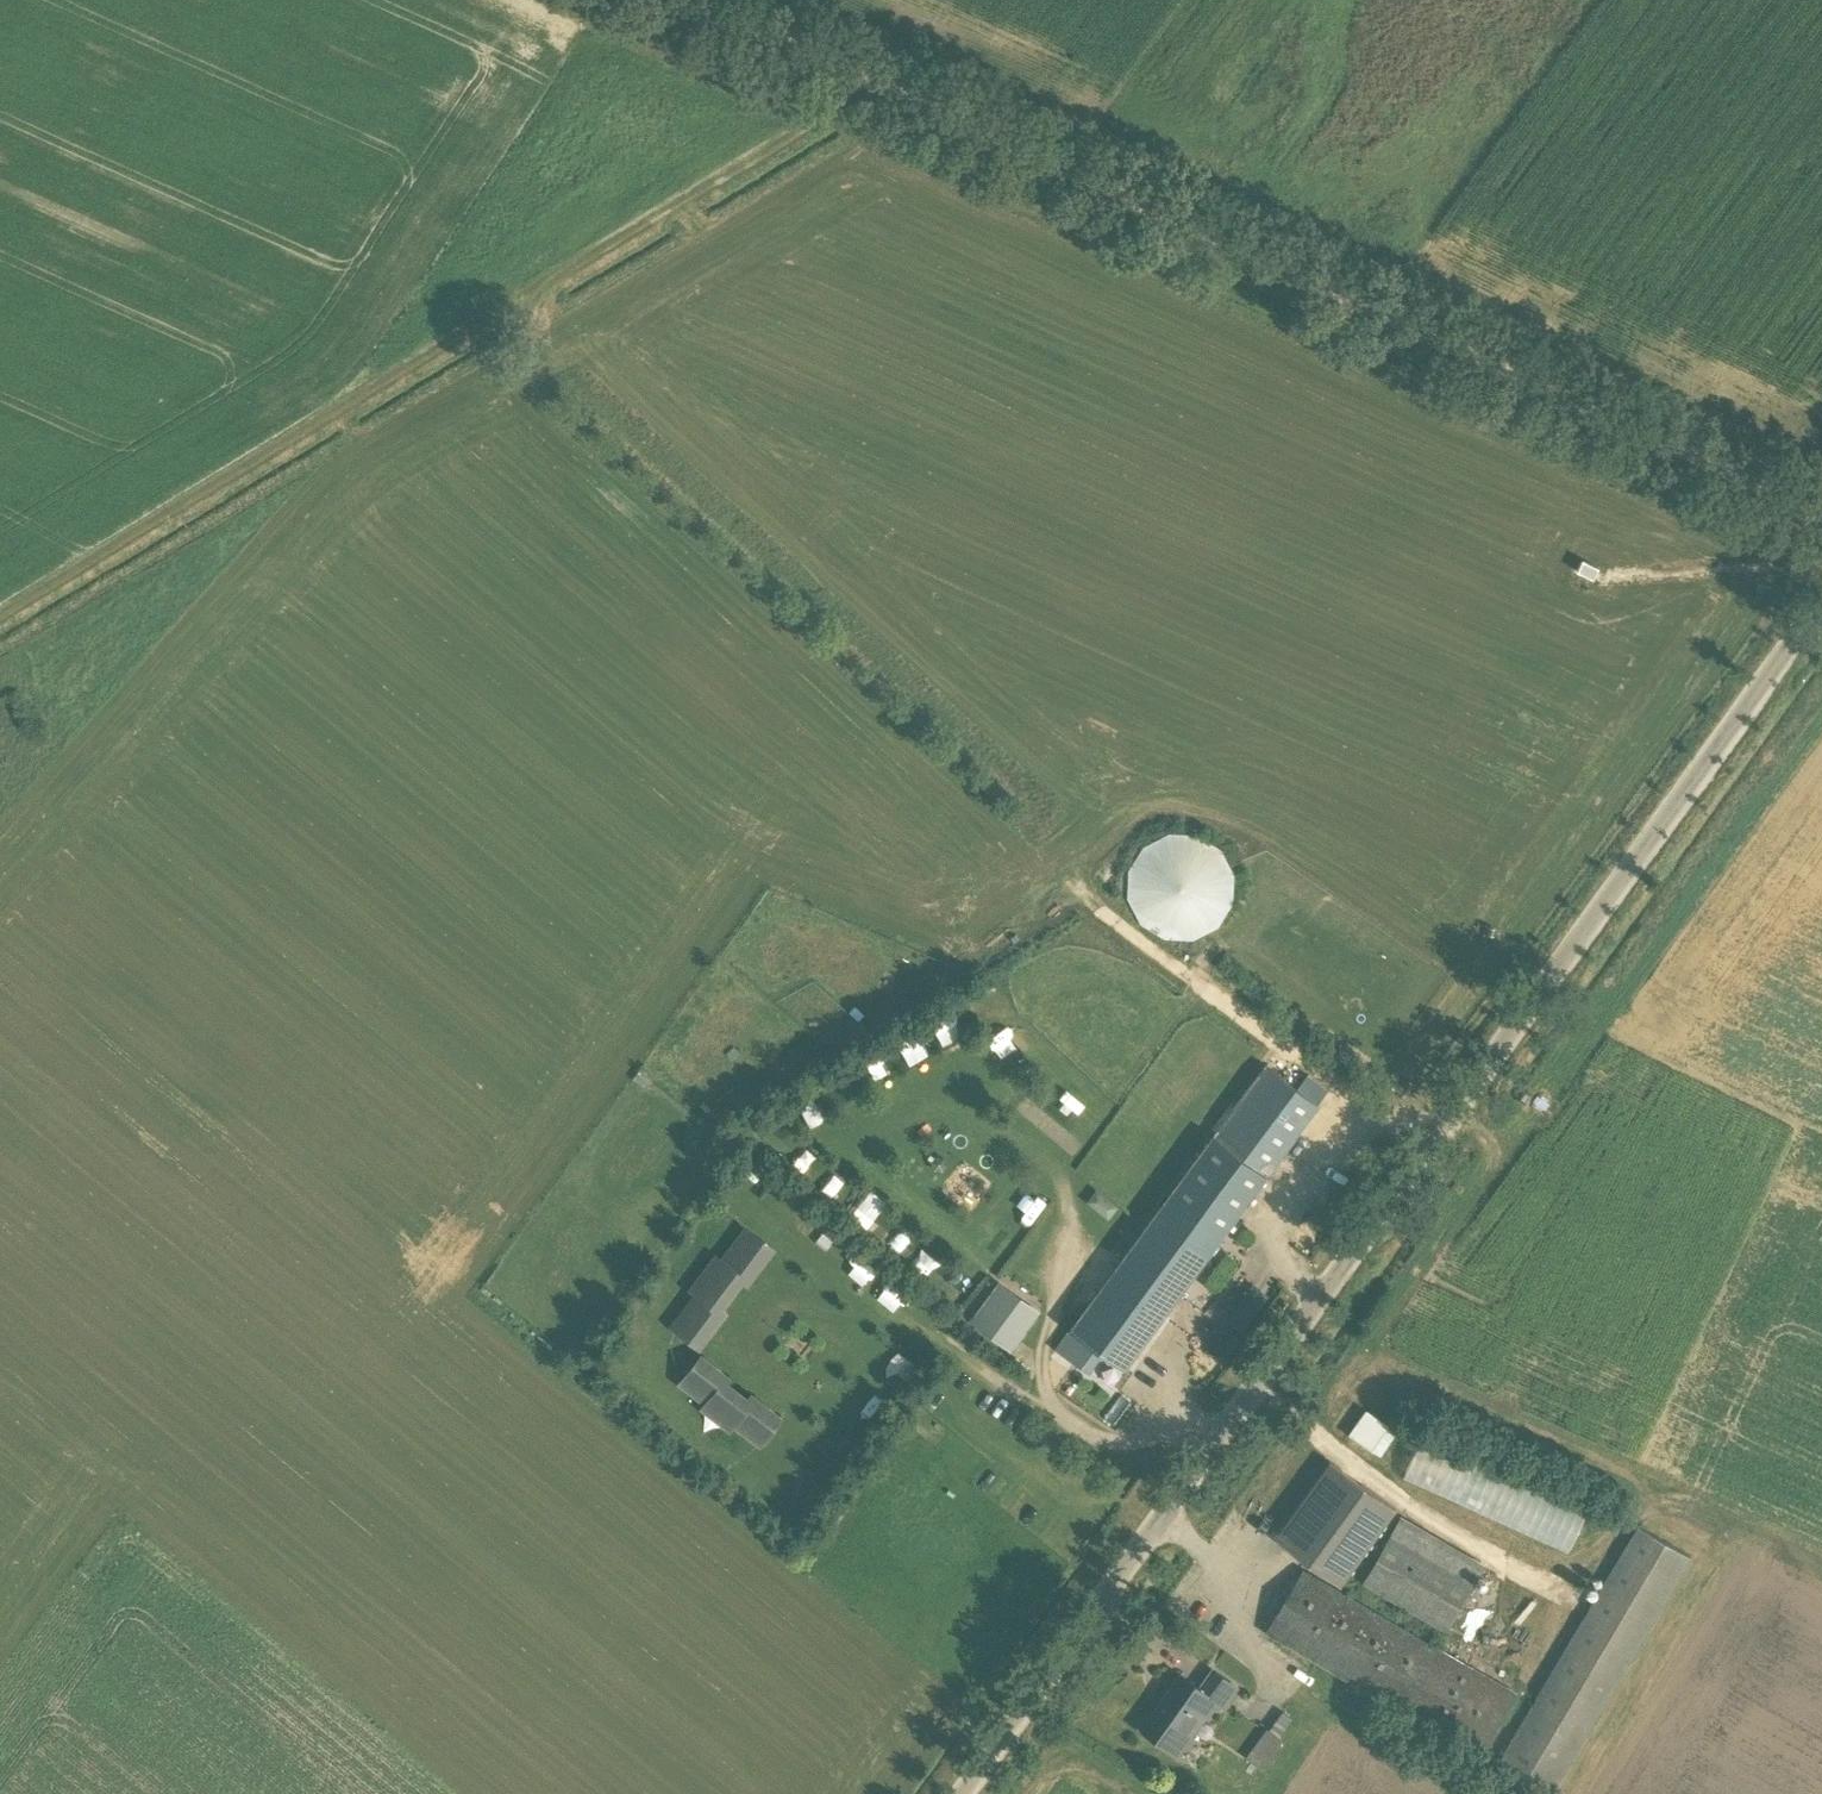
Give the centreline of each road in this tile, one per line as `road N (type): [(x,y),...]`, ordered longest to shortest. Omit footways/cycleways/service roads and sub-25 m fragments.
road 1 (unclassified): [(961,1793),(1756,693),(1821,590)]
road 2 (track): [(1821,502),(715,0)]

